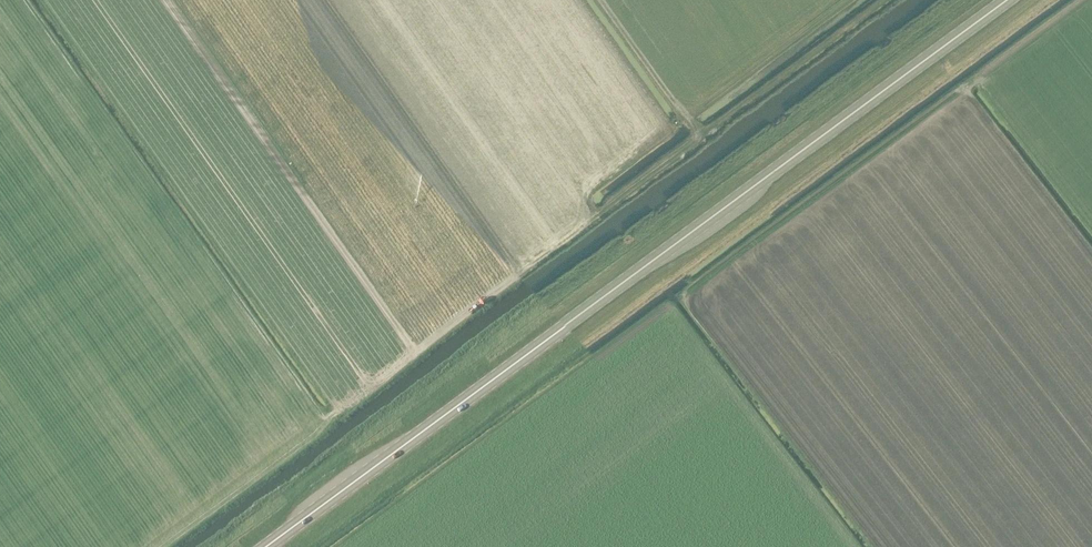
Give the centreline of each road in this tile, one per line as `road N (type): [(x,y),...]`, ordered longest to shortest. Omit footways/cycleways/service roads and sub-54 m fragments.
road 1 (primary): [(265,546),(1006,0)]

